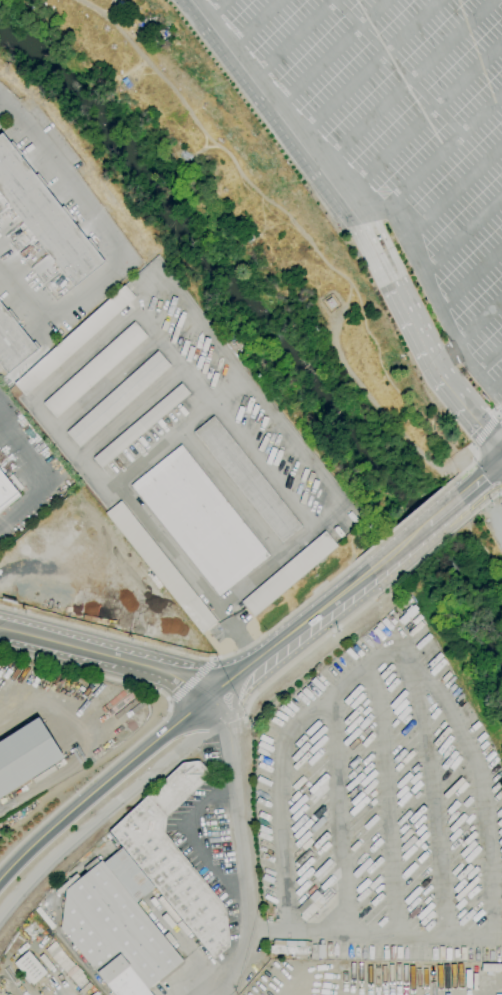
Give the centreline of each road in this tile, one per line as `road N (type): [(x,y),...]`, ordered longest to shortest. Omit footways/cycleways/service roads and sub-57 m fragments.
road 1 (secondary): [(204,699),(0,877)]
road 2 (residential): [(204,699),(224,718),(229,741),(248,951)]
road 3 (tertiary): [(204,699),(160,670),(0,627)]
road 4 (secondary): [(204,699),(299,624)]

